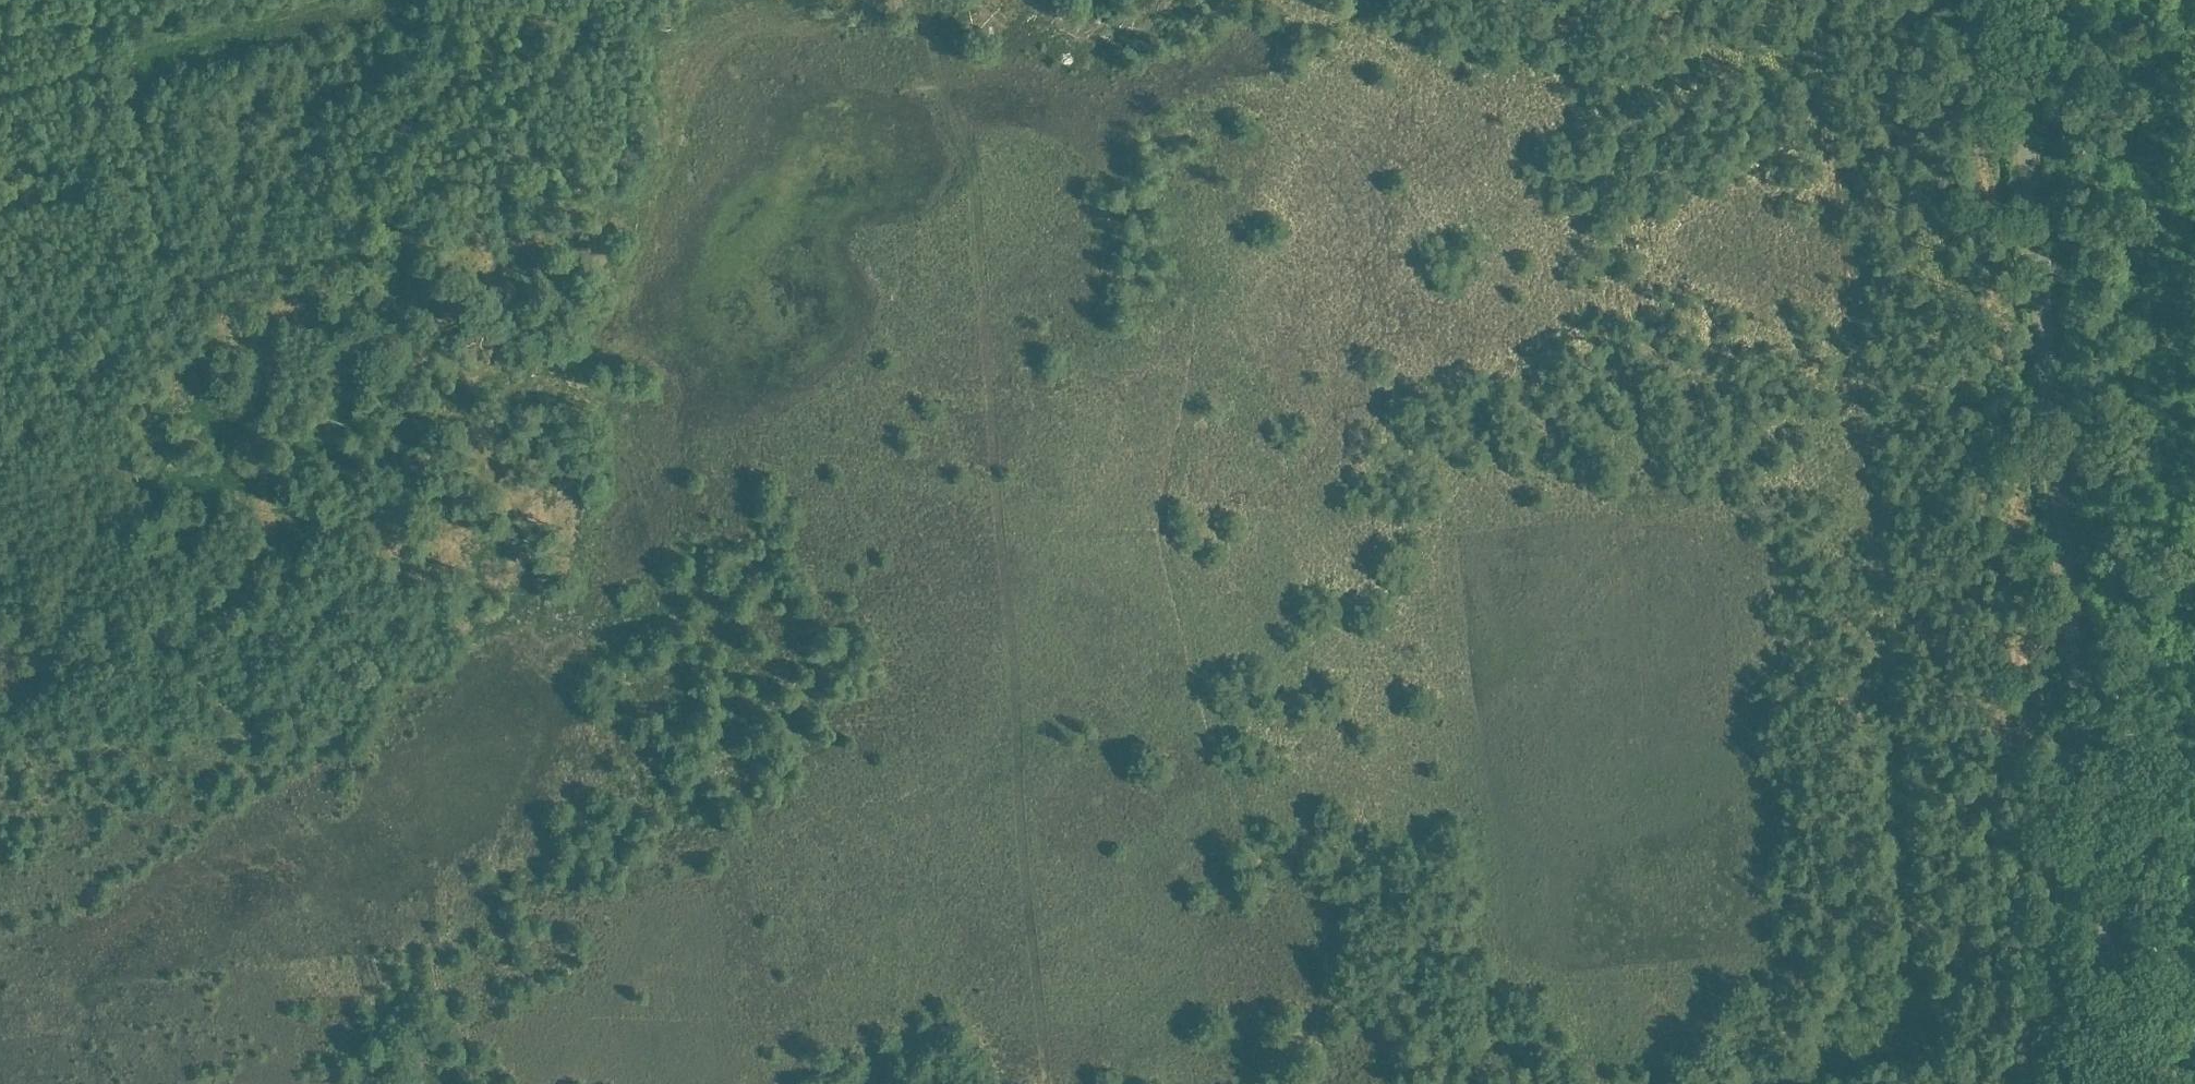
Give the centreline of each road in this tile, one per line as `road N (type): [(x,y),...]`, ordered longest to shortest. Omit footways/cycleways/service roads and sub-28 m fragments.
road 1 (unclassified): [(2112,1083),(2010,0)]

